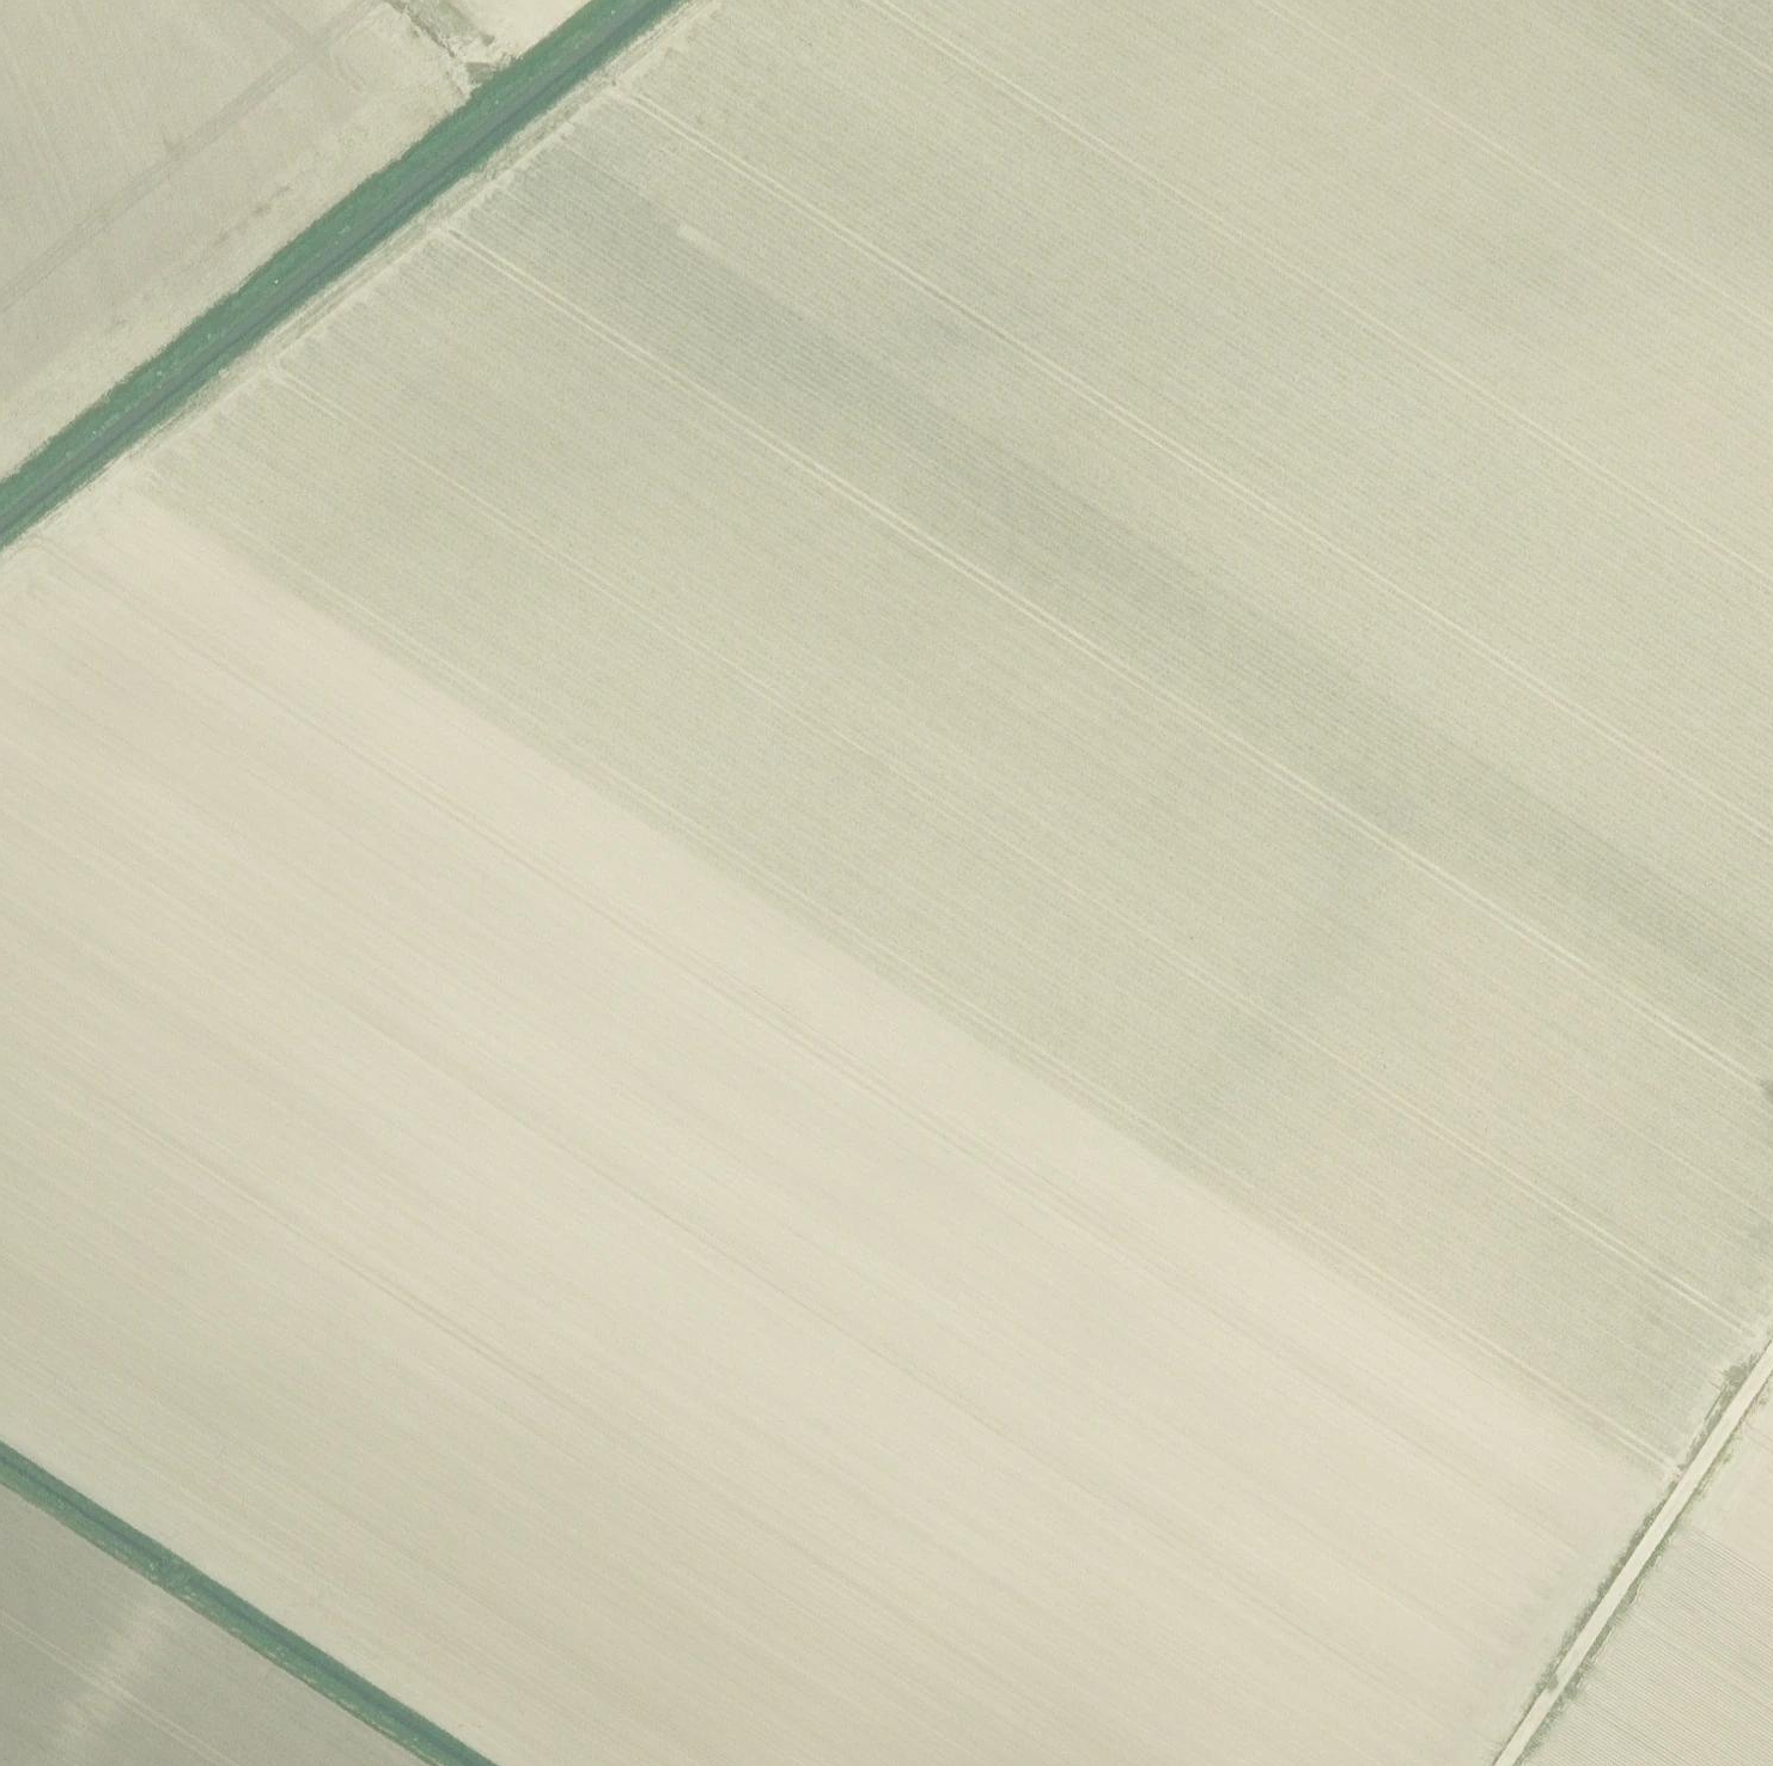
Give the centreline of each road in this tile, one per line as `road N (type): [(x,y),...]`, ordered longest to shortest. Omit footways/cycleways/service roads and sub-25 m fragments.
road 1 (track): [(1503,1765),(1772,1350)]

